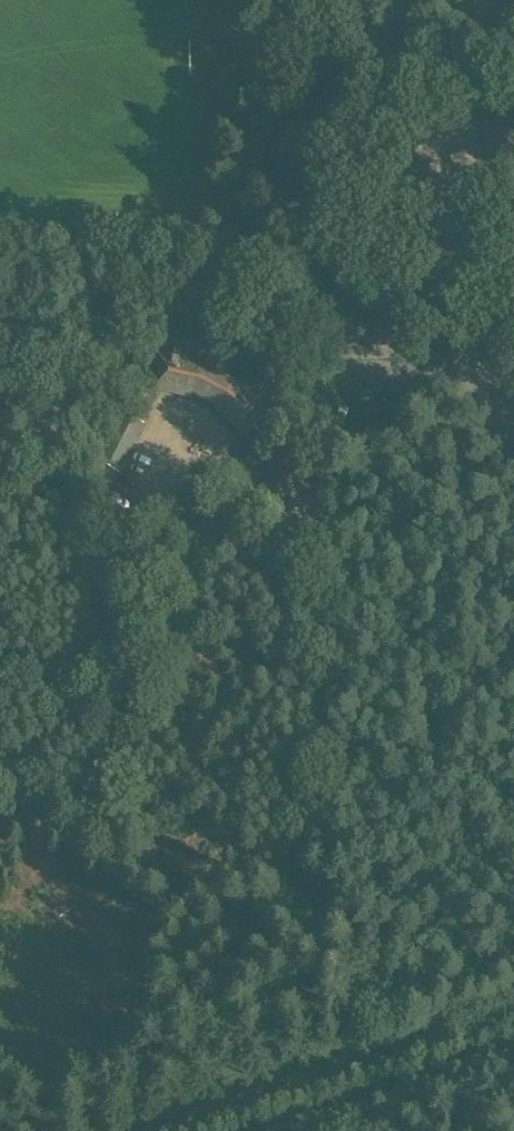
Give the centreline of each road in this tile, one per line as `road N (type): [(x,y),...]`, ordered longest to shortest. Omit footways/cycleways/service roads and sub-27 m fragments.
road 1 (track): [(323,543),(341,1059)]
road 2 (track): [(0,815),(329,788)]
road 3 (track): [(0,819),(131,559)]
road 4 (track): [(277,1130),(513,1048)]
road 5 (track): [(131,559),(0,489)]

